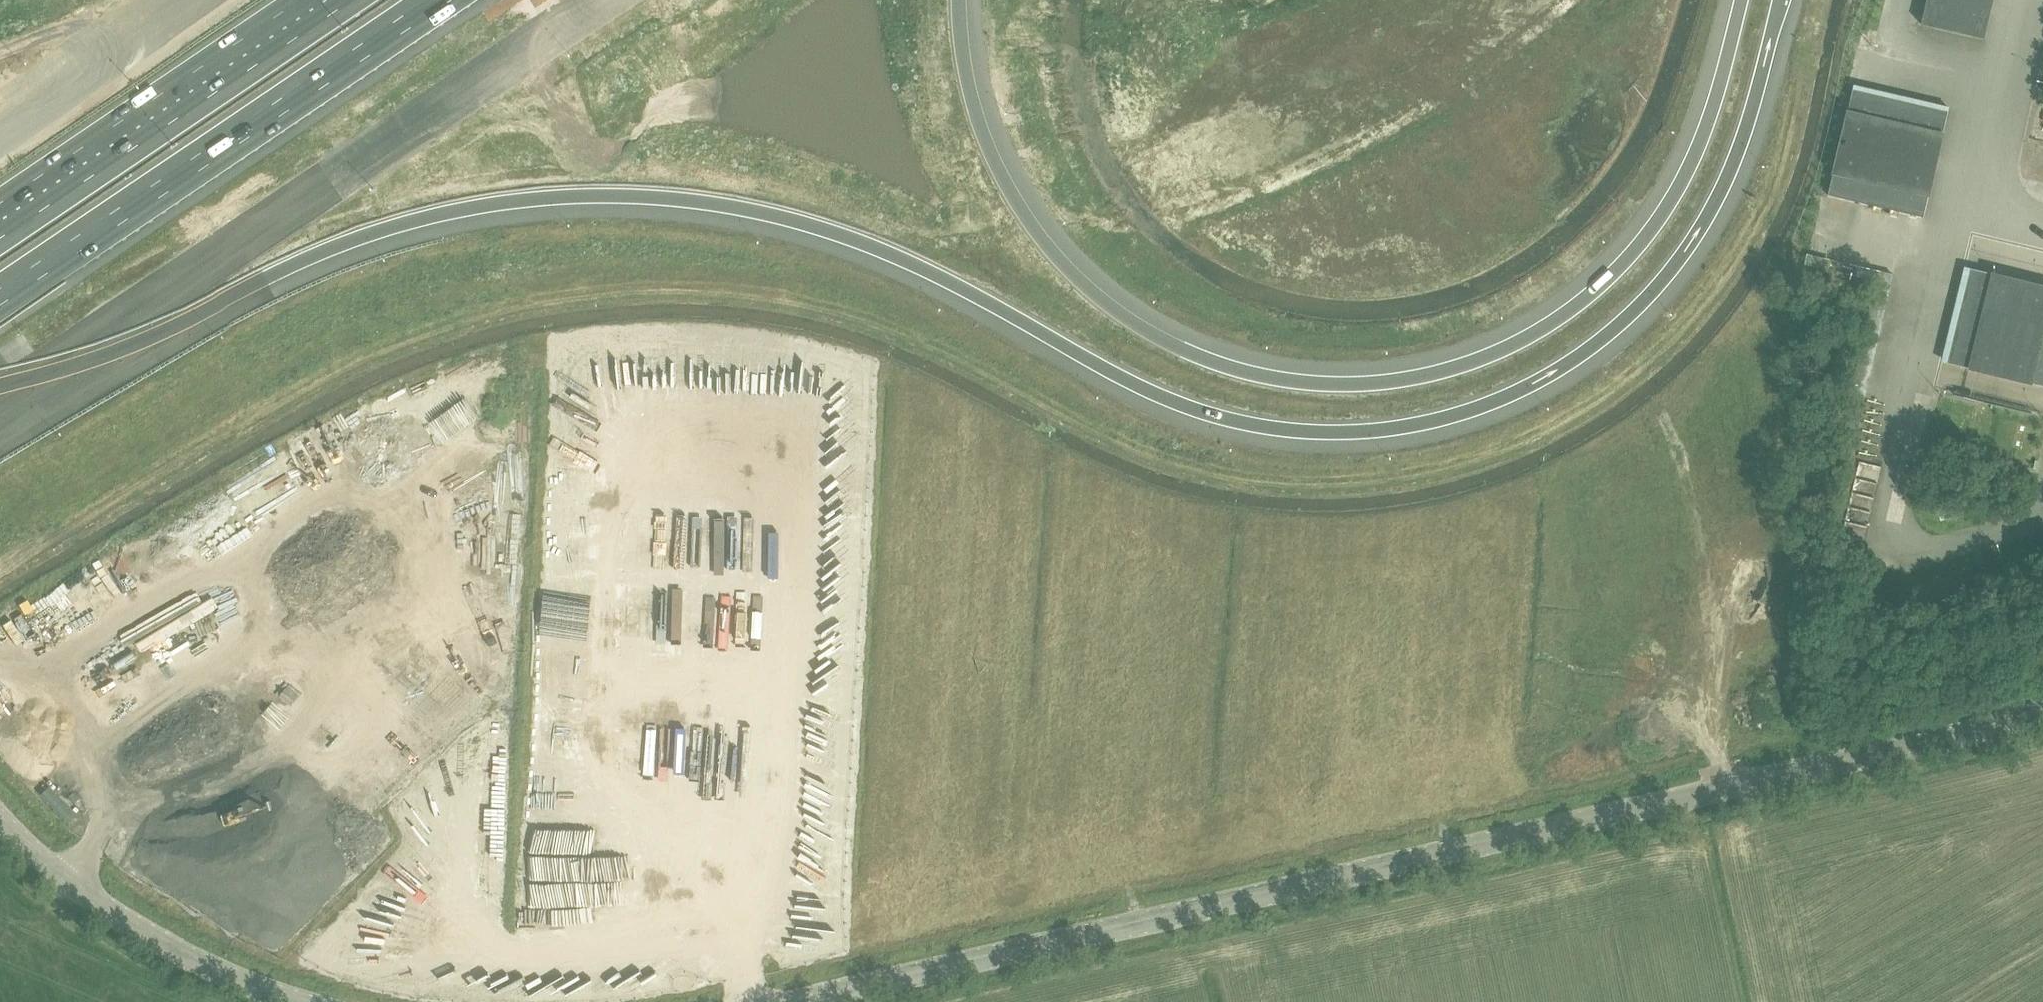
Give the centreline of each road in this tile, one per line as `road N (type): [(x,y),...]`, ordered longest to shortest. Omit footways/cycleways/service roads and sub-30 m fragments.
road 1 (motorway): [(0,420),(328,250),(466,208),(586,195),(731,206),(853,237),(1148,389),(1215,414),(1301,429),(1429,420),(1502,397),(1563,366),(1670,270),(1733,164),(1780,0)]
road 2 (unclassified): [(2042,714),(814,1001)]
road 3 (motorway): [(1741,0),(1687,172),(1652,228),(1605,280),(1552,322),(1483,358),(1409,379),(1332,384),(1248,371),(1167,339),(1054,255),(1010,194),(983,134),(965,73),(959,0)]
road 4 (motorway): [(0,395),(590,0)]
road 5 (motorway): [(0,303),(447,0)]
road 6 (motorway): [(329,0),(0,223)]
road 7 (unclassified): [(294,1001),(122,916),(0,816)]
road 8 (motorway): [(184,0),(0,127)]

